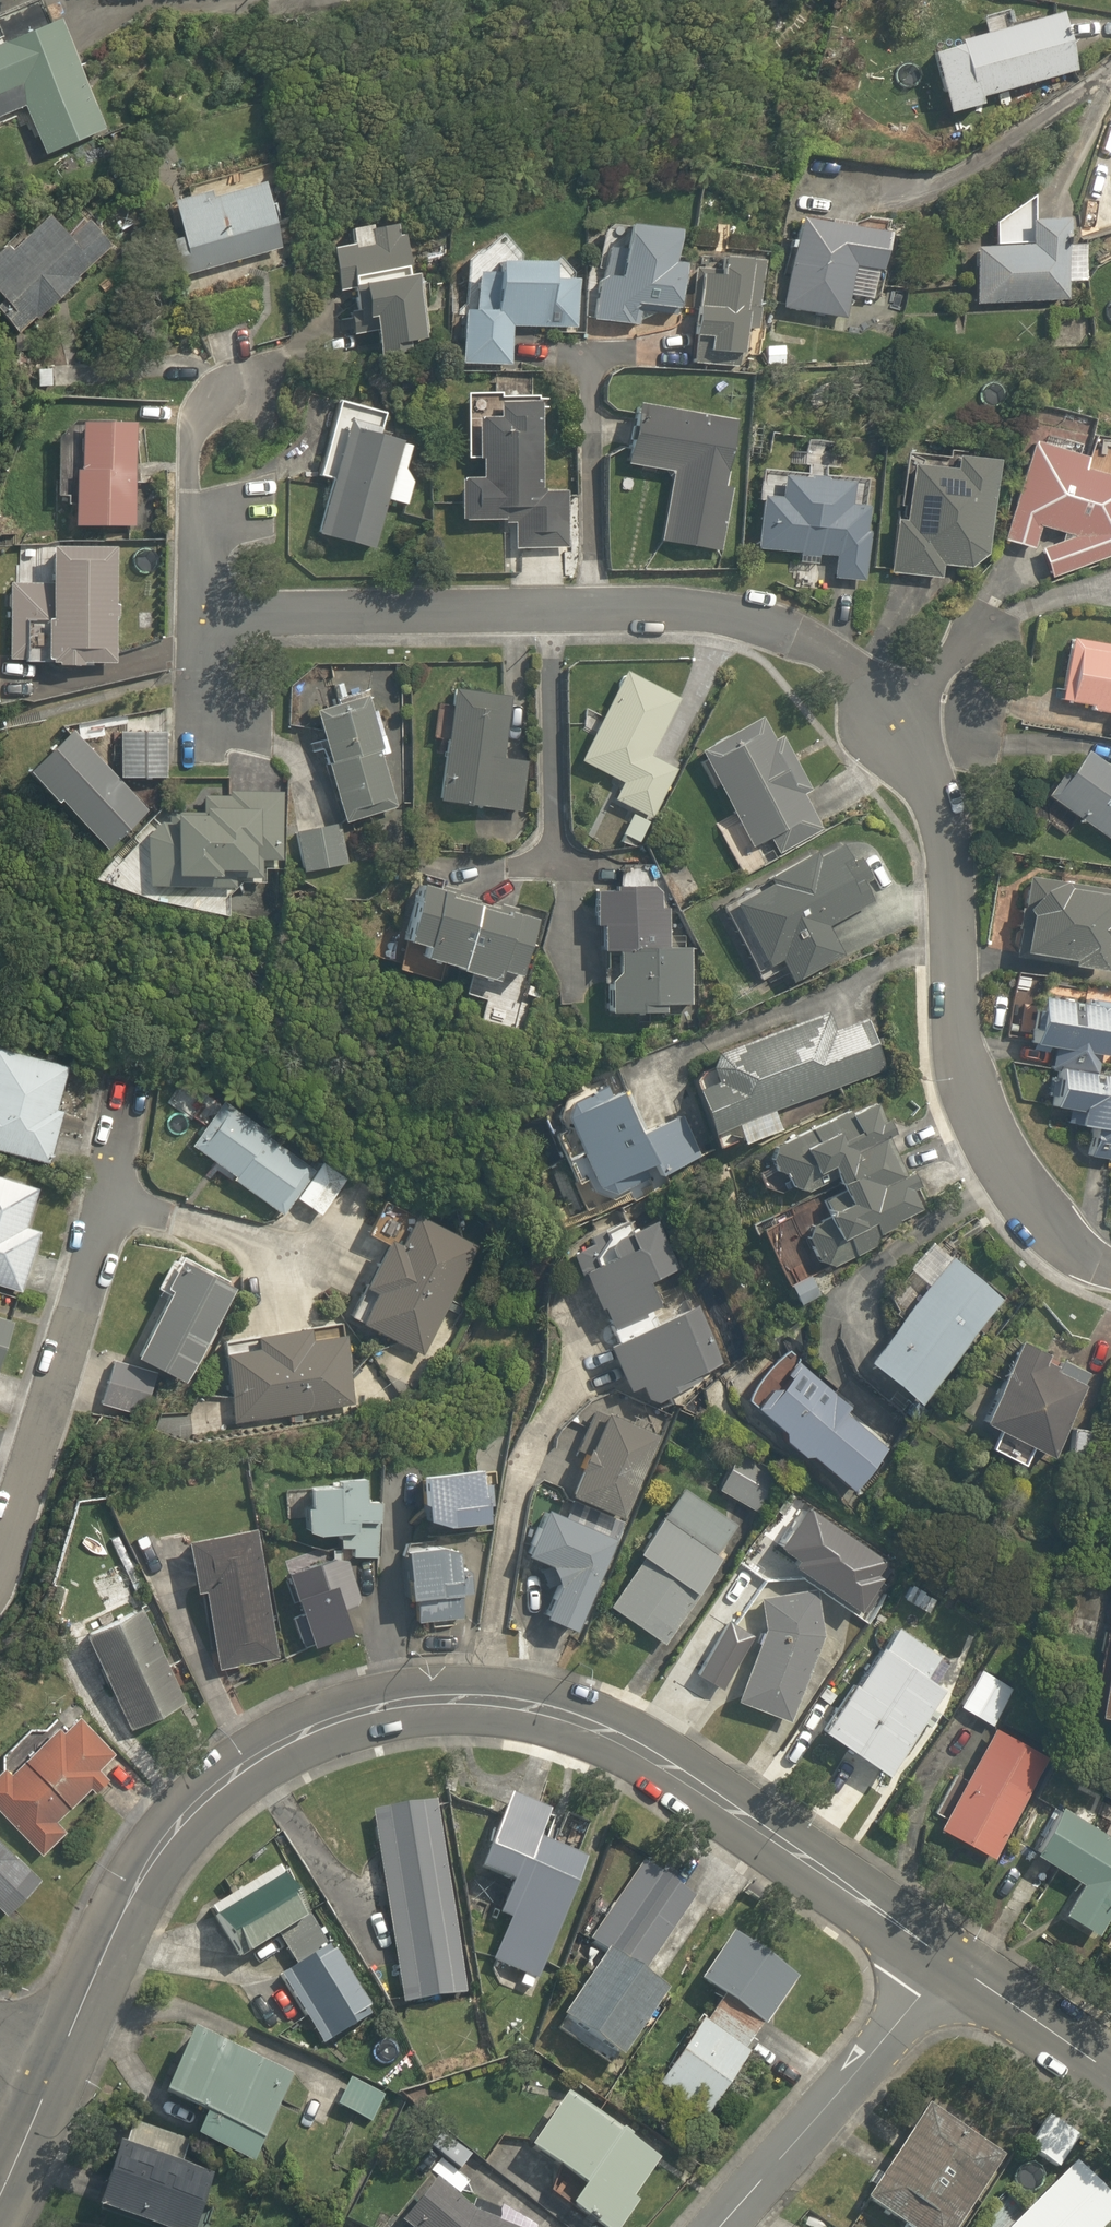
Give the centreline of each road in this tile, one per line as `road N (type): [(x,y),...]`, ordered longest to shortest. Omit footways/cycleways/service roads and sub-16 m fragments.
road 1 (tertiary): [(947,1965),(614,1737),(522,1706),(407,1705),(305,1733),(211,1794),(176,1830),(129,1901),(55,2067)]
road 2 (residential): [(210,622),(699,613),(788,631),(897,723)]
road 3 (residential): [(897,723),(920,754),(948,828),(961,1037),(992,1137),(1036,1205),(1084,1259),(1110,1269)]
road 4 (residential): [(127,1087),(79,1312),(0,1559)]
road 5 (residential): [(719,2226),(947,1965)]
road 6 (residential): [(897,723),(999,623),(1110,585)]
road 7 (residential): [(210,622),(209,534),(194,490),(193,451),(200,415),(237,386)]
road 8 (tertiary): [(1110,2072),(947,1965)]
road 9 (tertiary): [(55,2067),(0,2201)]

